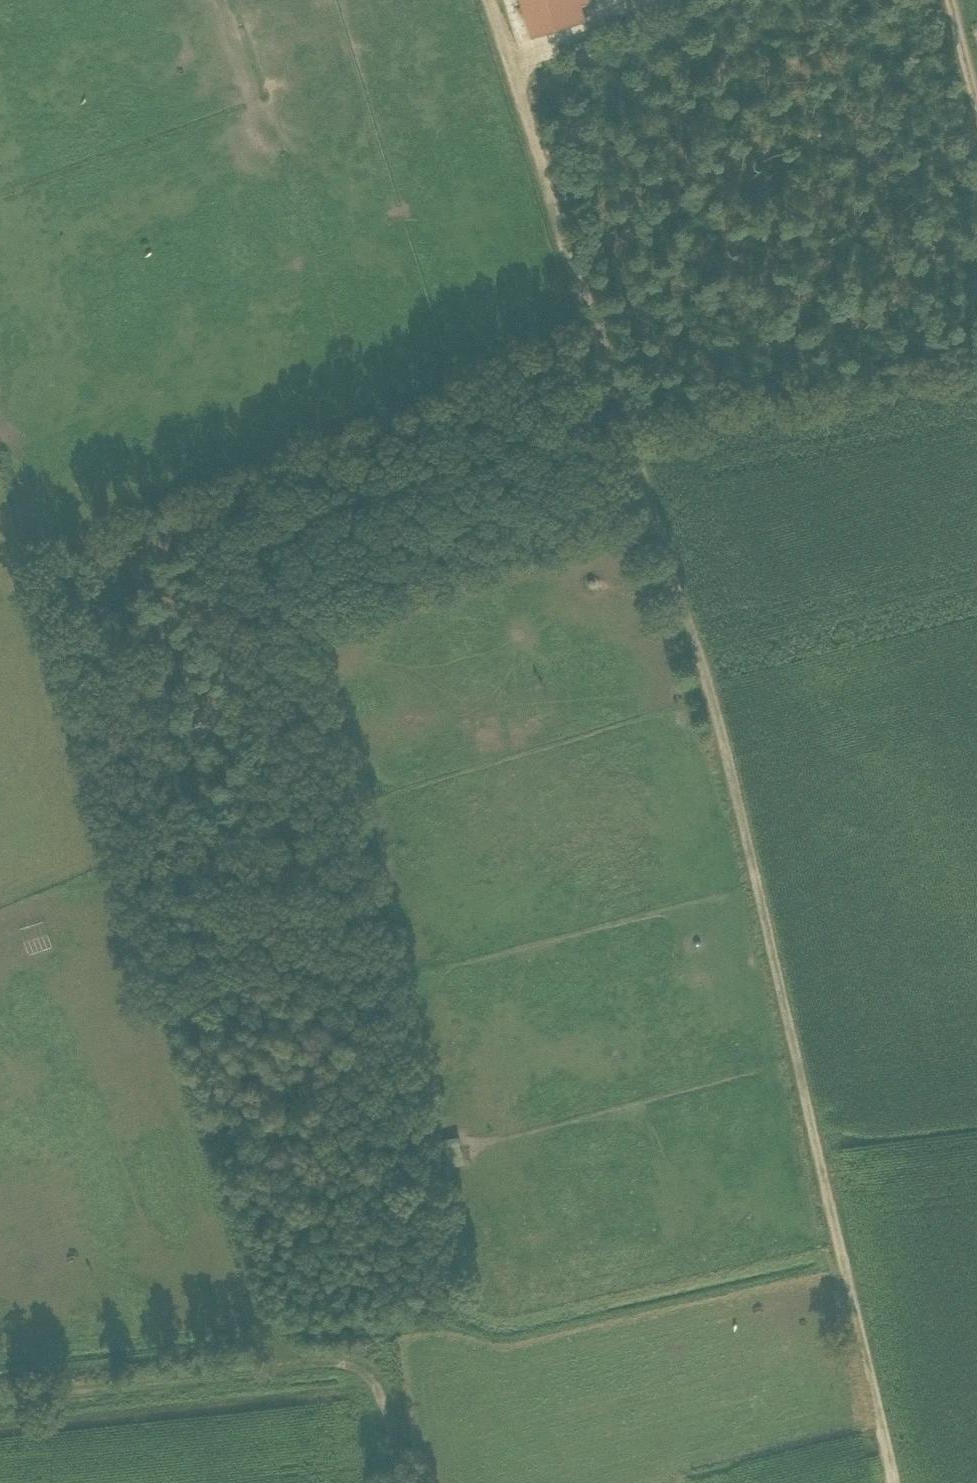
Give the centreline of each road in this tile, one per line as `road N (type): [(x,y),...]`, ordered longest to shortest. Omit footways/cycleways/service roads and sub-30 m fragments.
road 1 (track): [(492,0),(635,463),(814,1137),(891,1482)]
road 2 (track): [(285,1371),(0,1399)]
road 3 (track): [(391,1482),(365,1369),(285,1371)]

